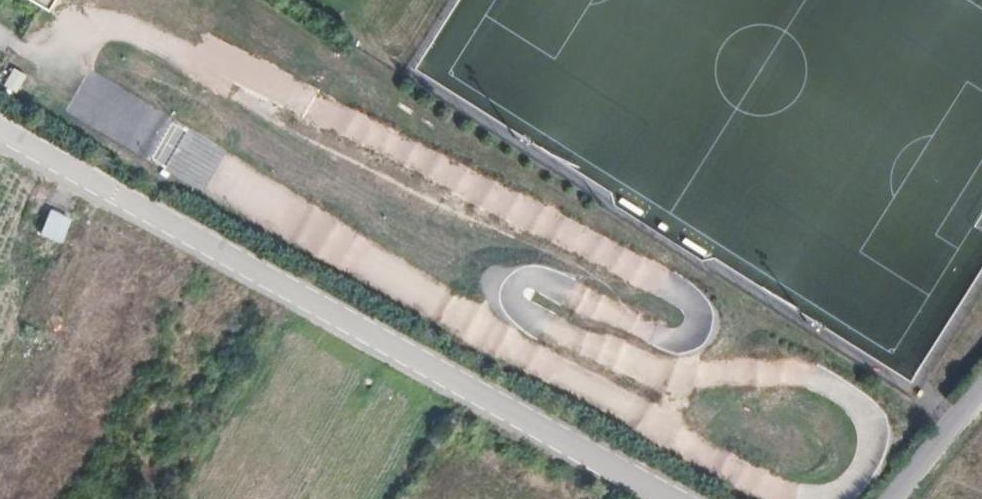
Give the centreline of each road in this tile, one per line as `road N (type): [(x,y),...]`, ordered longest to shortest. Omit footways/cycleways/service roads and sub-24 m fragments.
road 1 (residential): [(661,498),(0,129)]

